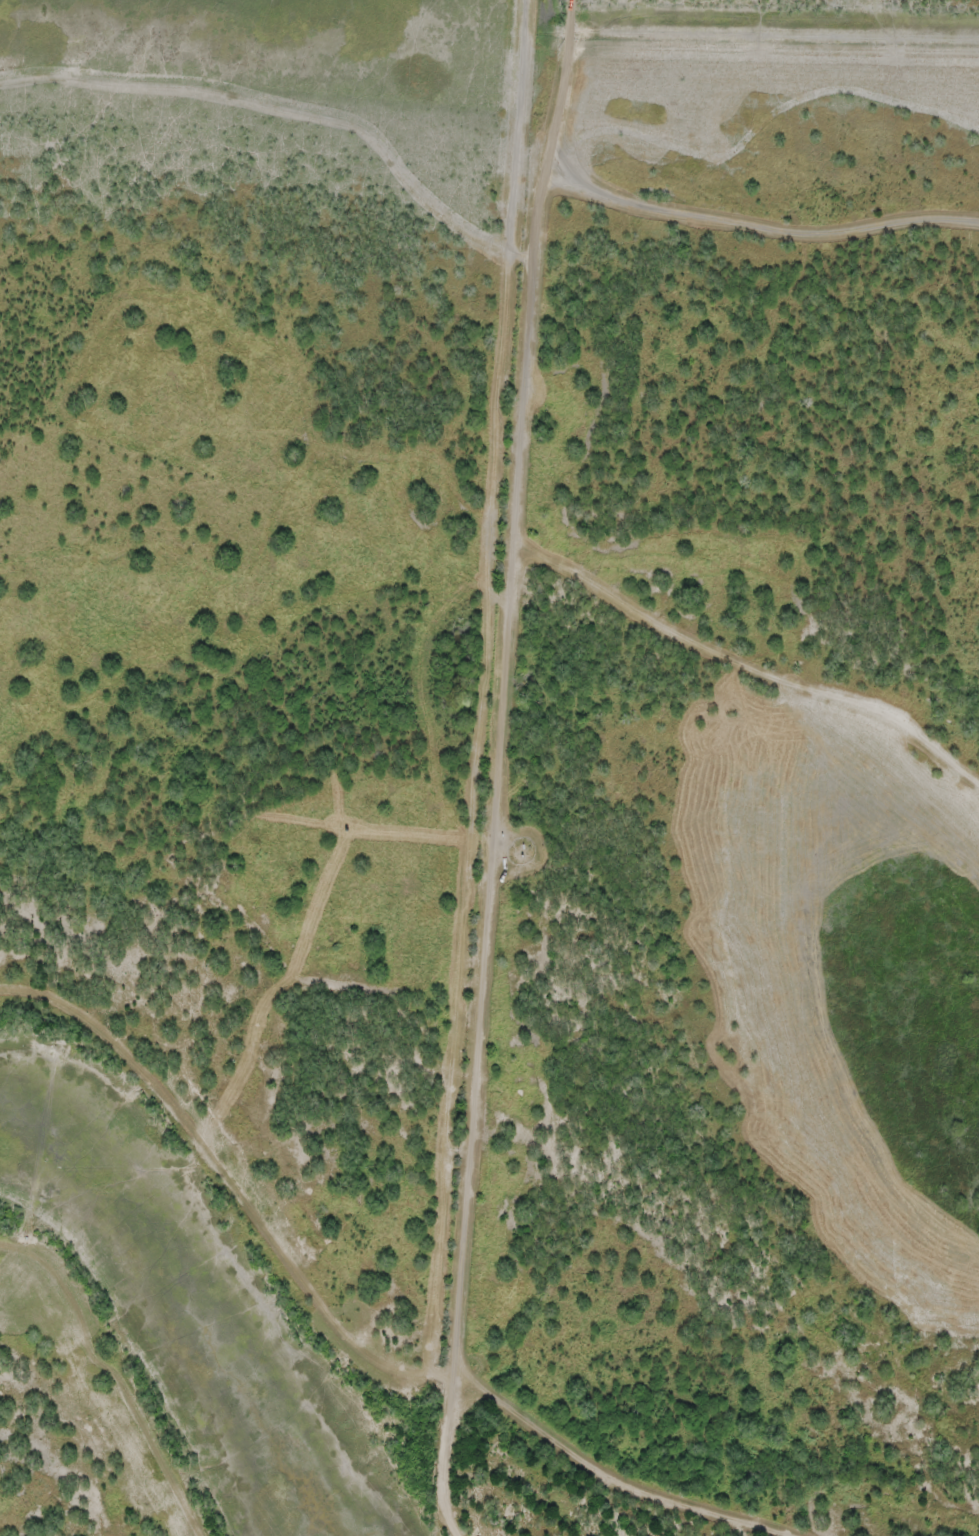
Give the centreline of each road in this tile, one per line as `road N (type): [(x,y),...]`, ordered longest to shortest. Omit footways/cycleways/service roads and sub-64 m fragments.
road 1 (residential): [(0,1020),(137,1068),(252,1168),(416,1407),(414,1452),(438,1490),(460,1439),(564,0)]

